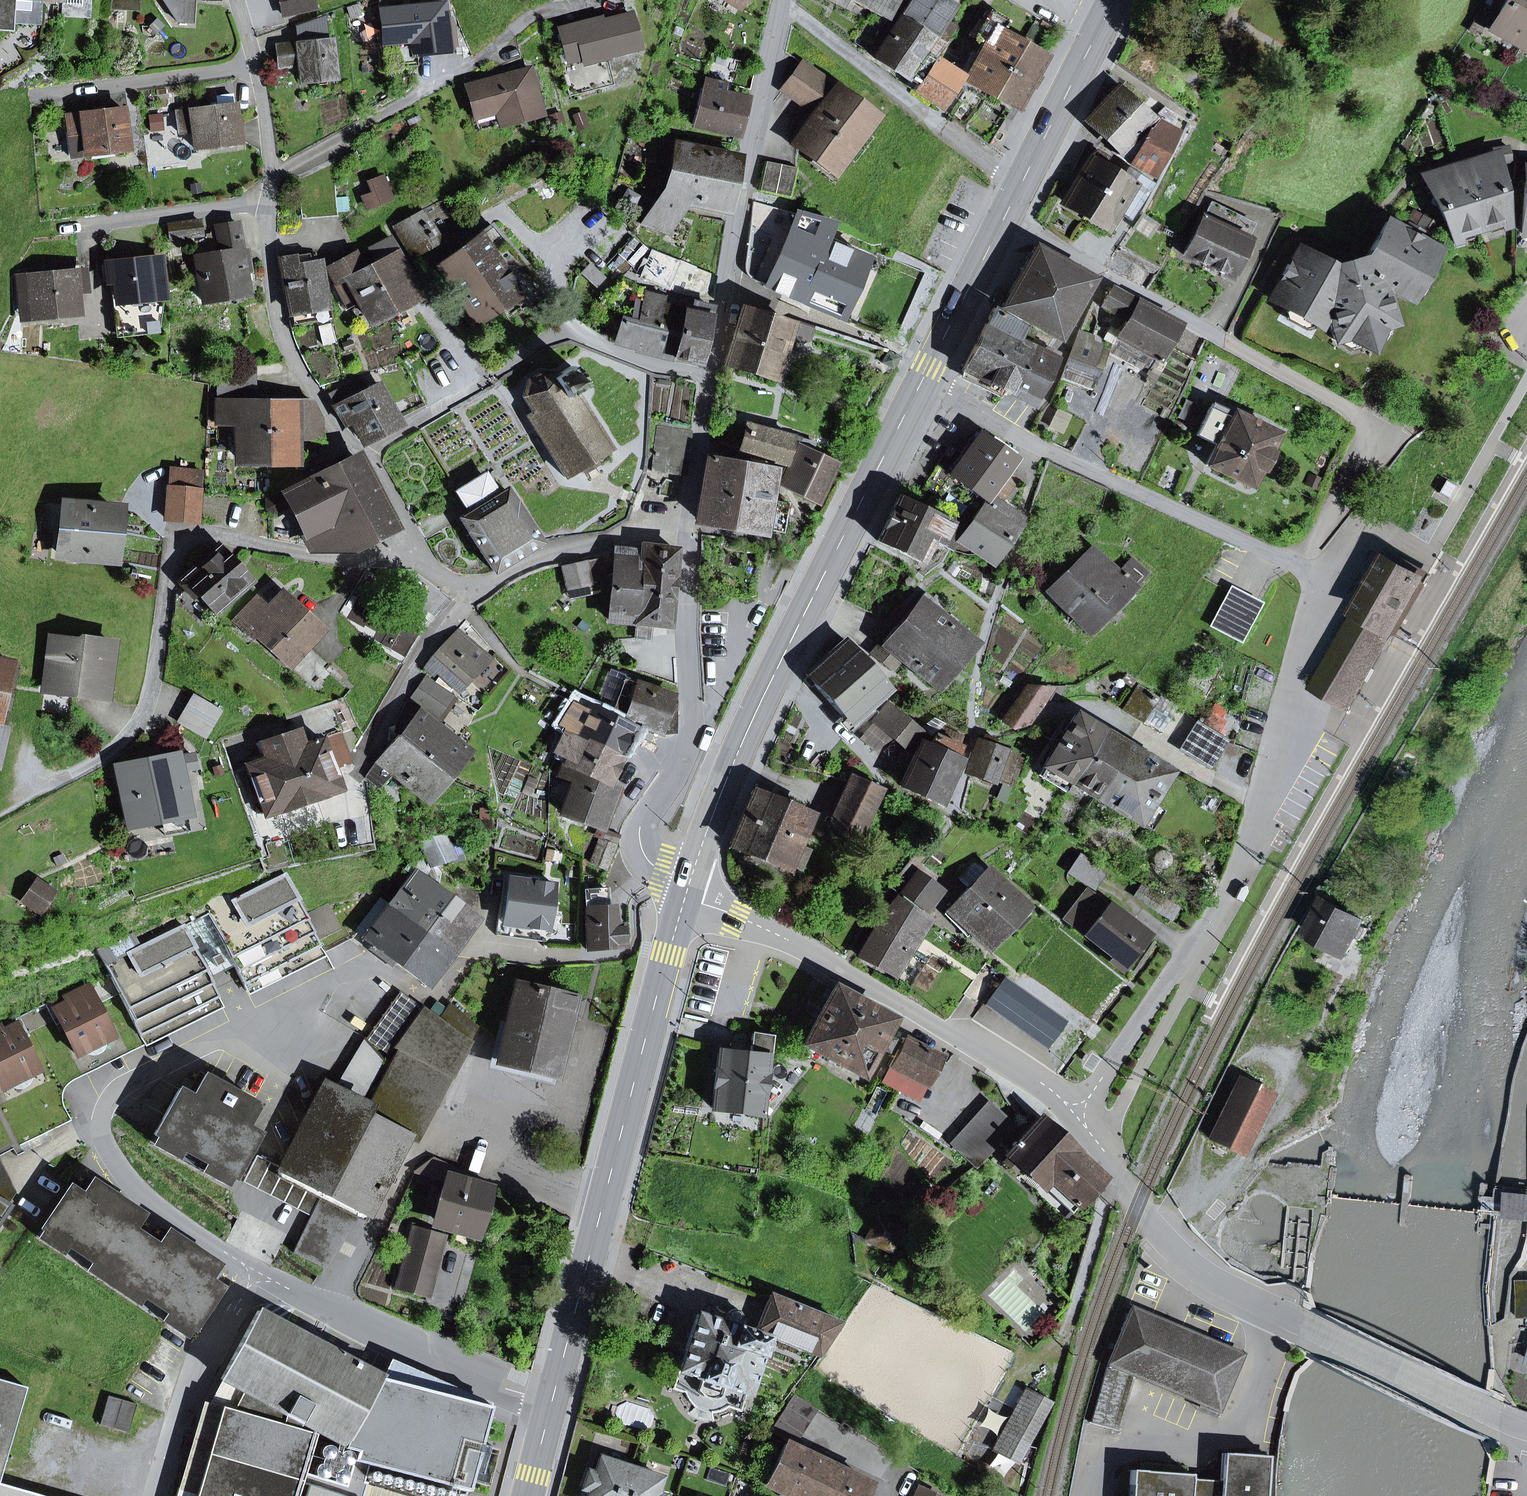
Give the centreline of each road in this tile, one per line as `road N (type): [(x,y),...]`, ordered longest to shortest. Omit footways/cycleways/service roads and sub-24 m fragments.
road 1 (residential): [(1075,1117),(1232,882),(1309,589),(1300,566)]
road 2 (residential): [(1005,215),(1352,411),(1359,443),(1300,566)]
road 3 (tertiary): [(1526,1427),(1274,1316),(1193,1269),(1075,1117)]
road 4 (residential): [(427,559),(365,561),(203,534),(182,538),(171,561),(157,676),(139,724),(100,760),(46,790)]
road 5 (primary): [(924,378),(777,669),(688,880)]
road 6 (primary): [(683,898),(551,1406)]
road 7 (residential): [(265,1279),(172,1221),(125,1179),(104,1132),(105,1111),(131,1079),(337,976)]
road 8 (tertiary): [(1075,1117),(1047,1091),(795,943),(683,898)]
road 9 (residential): [(1300,566),(1040,449),(924,378)]
road 10 (residential): [(688,880),(646,860),(638,833),(693,727),(687,530)]
road 11 (residential): [(364,454),(540,343),(572,332),(656,365),(710,376)]
road 12 (residential): [(710,376),(778,0)]
road 13 (residential): [(551,1406),(265,1279)]
road 14 (residential): [(537,11),(476,62),(272,175)]
road 15 (residential): [(1021,185),(780,0)]
road 16 (residential): [(364,454),(341,435),(290,354),(270,258),(271,199)]
road 17 (residential): [(571,956),(464,954),(423,993),(373,970),(337,976)]
road 18 (residential): [(156,1495),(215,1334),(265,1279)]
road 19 (residential): [(29,97),(257,67)]
road 20 (residential): [(687,530),(533,560),(474,592)]
road 21 (primary): [(1114,0),(1021,185)]
road 22 (residential): [(474,592),(433,635),(361,759)]
road 23 (residential): [(271,199),(77,225)]
road 24 (primary): [(1005,215),(924,378)]
road 25 (residential): [(687,530),(710,376)]
road 26 (residential): [(427,559),(364,454)]

